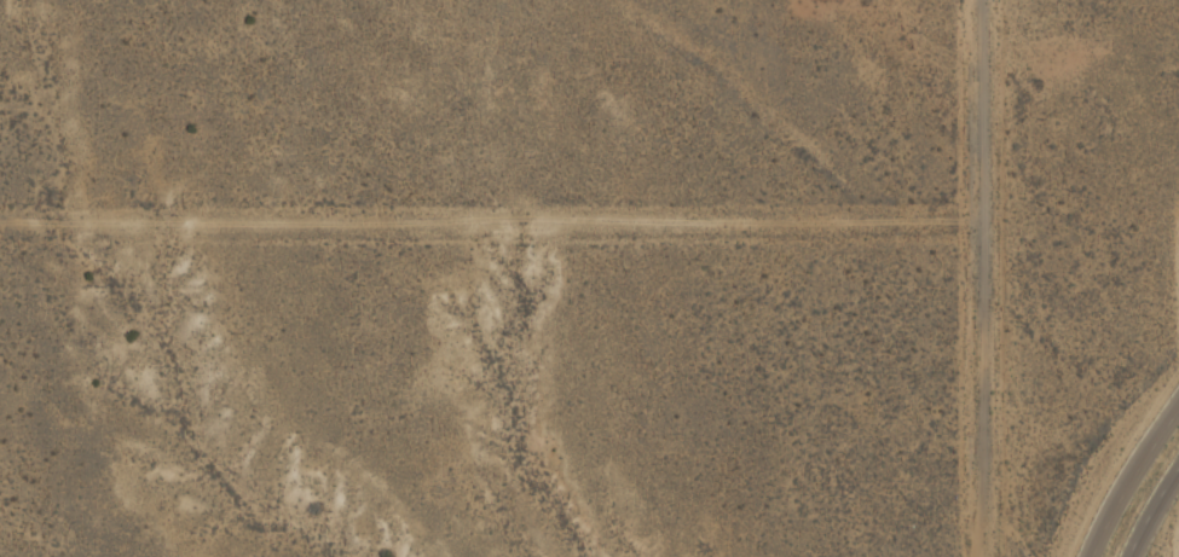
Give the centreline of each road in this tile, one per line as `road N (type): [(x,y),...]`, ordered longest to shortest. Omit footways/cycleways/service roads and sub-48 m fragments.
road 1 (track): [(0,225),(978,231)]
road 2 (track): [(978,0),(978,556)]
road 3 (tertiary): [(1178,404),(1090,556)]

